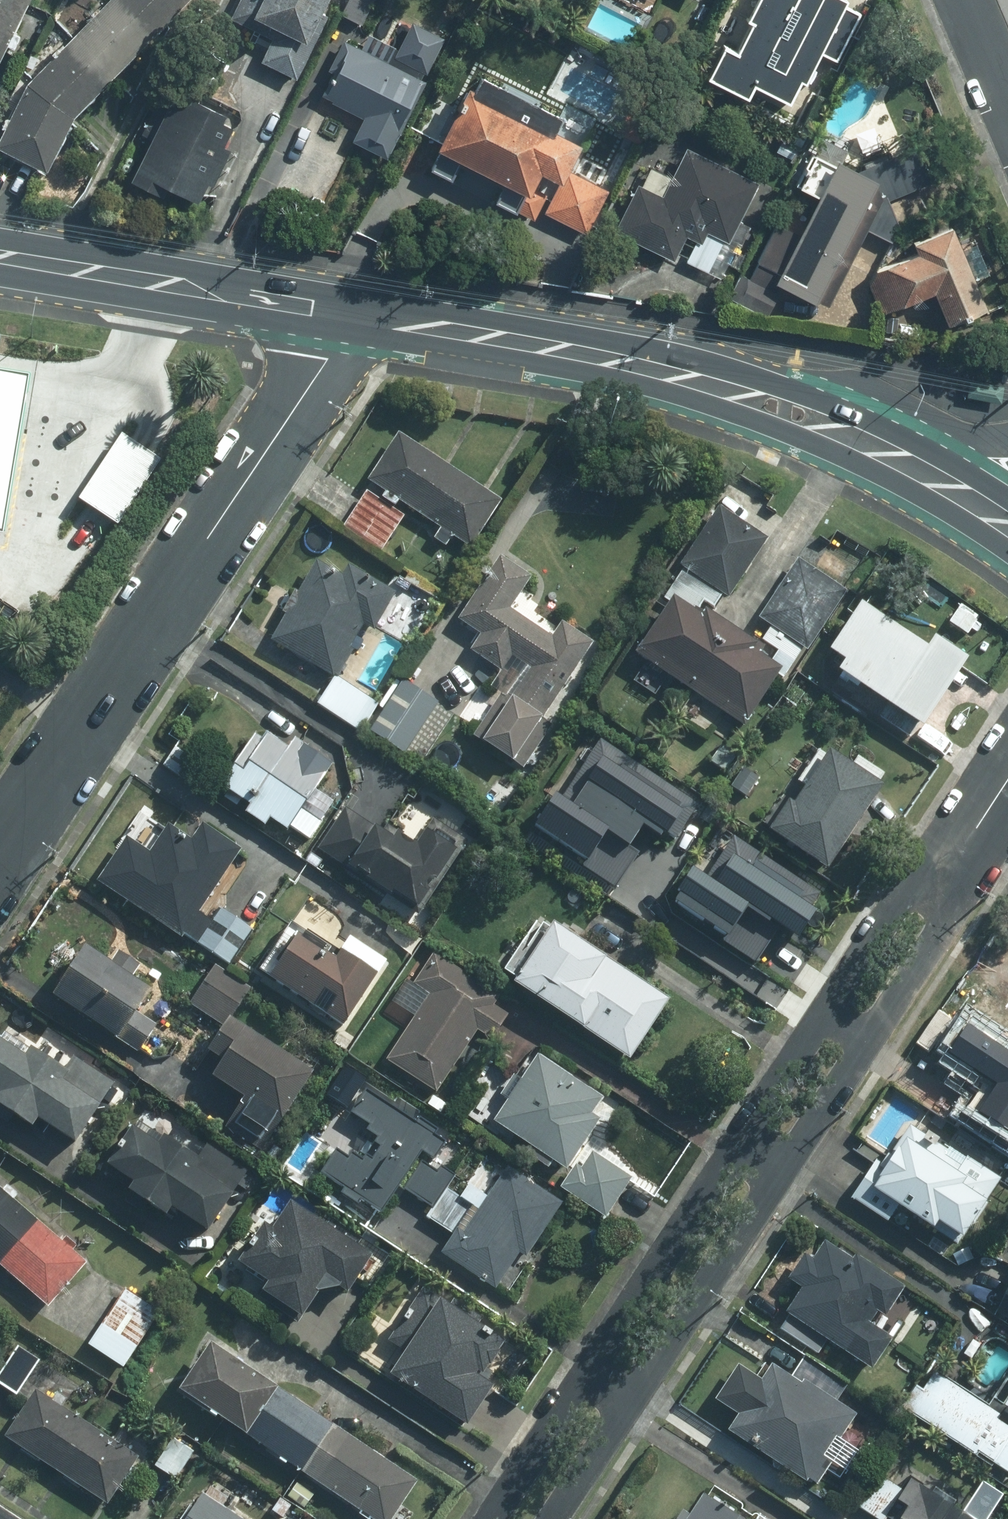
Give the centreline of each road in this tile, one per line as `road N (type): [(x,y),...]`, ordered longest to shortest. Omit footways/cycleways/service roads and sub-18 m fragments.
road 1 (residential): [(491,1518),(885,922),(945,873)]
road 2 (residential): [(945,873),(930,942),(553,1518)]
road 3 (residential): [(345,311),(326,357),(0,852)]
road 4 (primary): [(345,311),(601,355),(782,408),(858,439)]
road 5 (primary): [(0,258),(345,311)]
road 6 (primary): [(858,439),(1007,524)]
road 7 (primary): [(858,439),(1007,439)]

